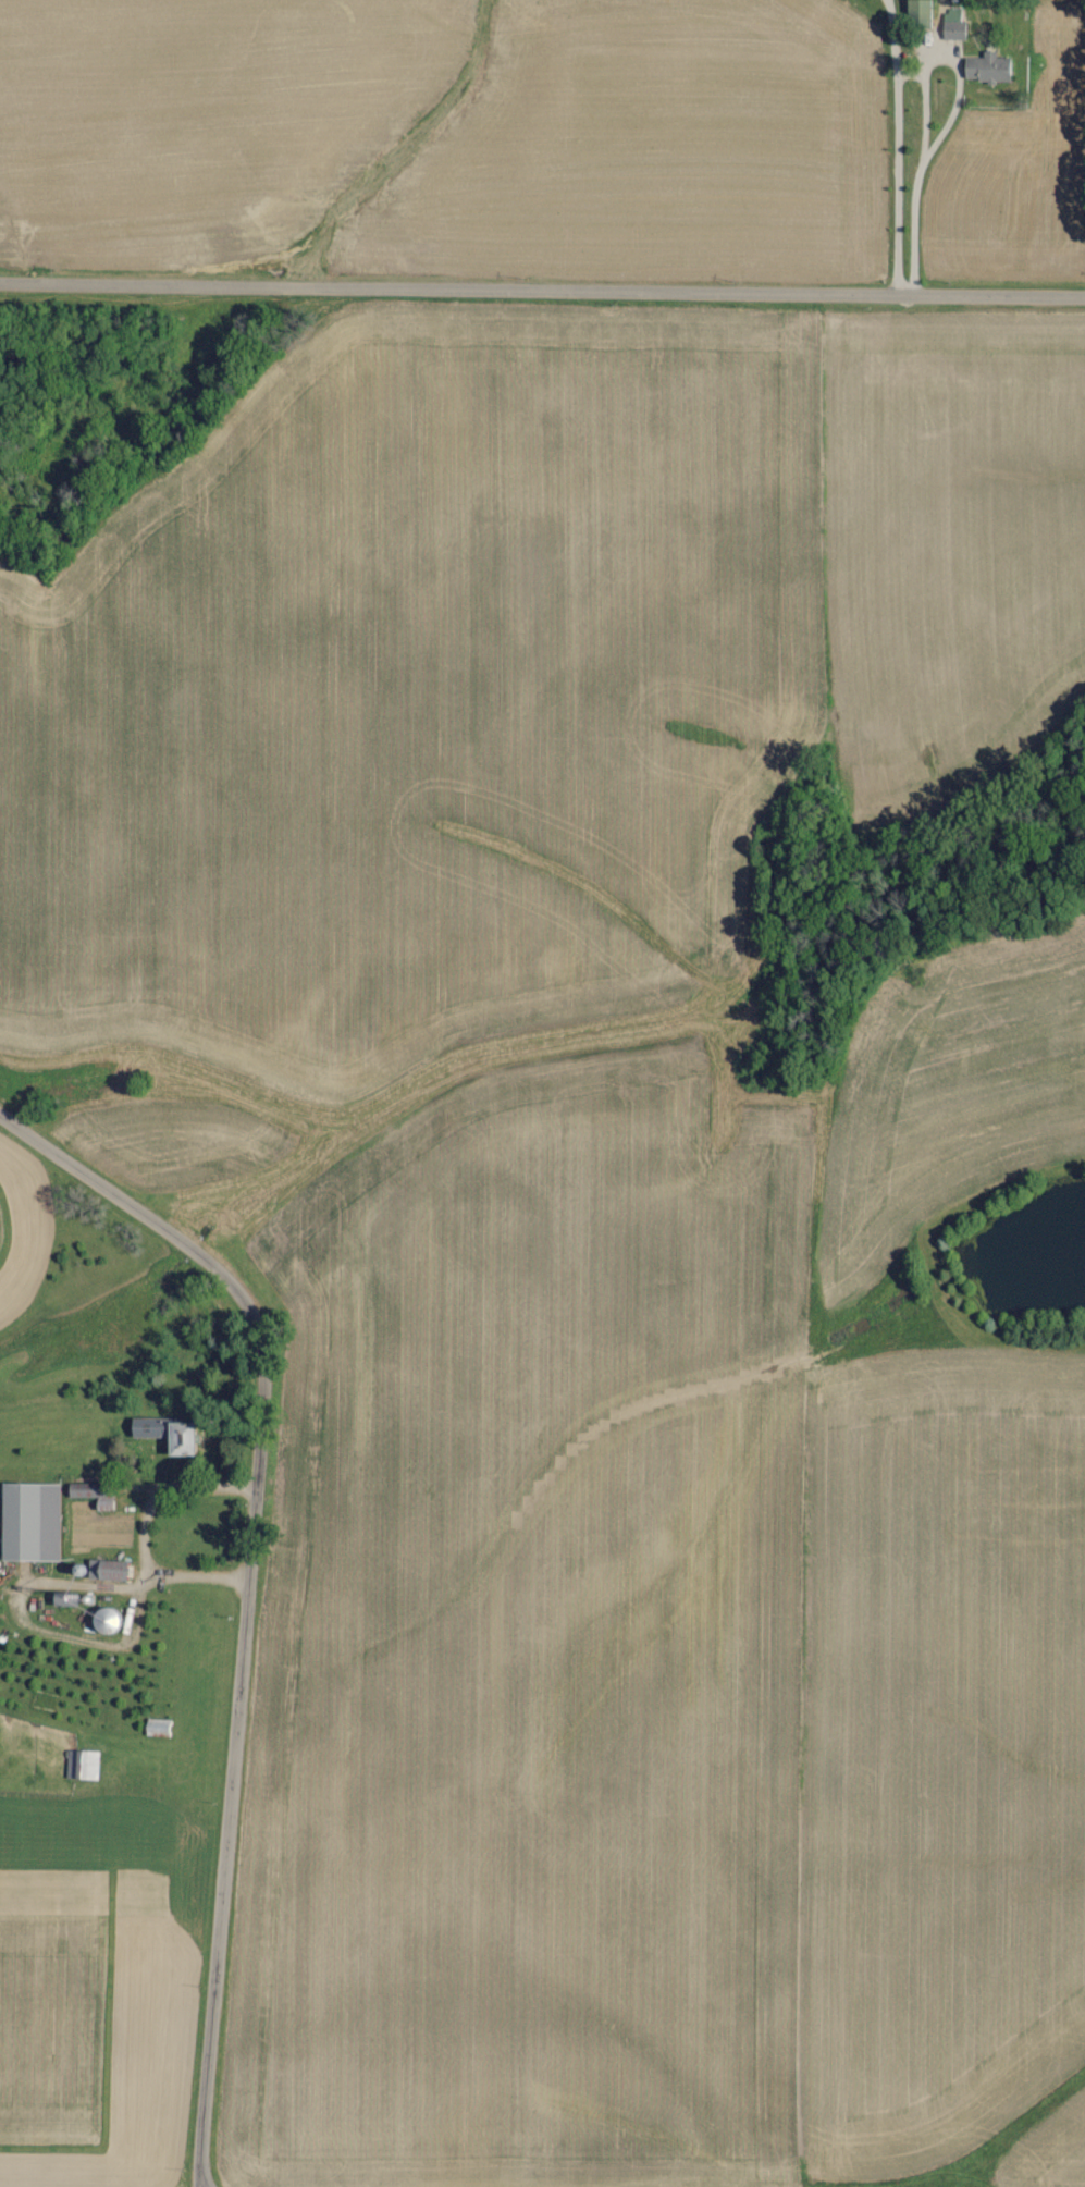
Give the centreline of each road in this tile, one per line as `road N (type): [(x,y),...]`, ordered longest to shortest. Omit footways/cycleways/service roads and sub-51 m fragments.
road 1 (residential): [(1084,306),(0,284)]
road 2 (residential): [(203,2186),(268,1394),(266,1337)]
road 3 (residential): [(266,1337),(238,1288),(0,1115)]

